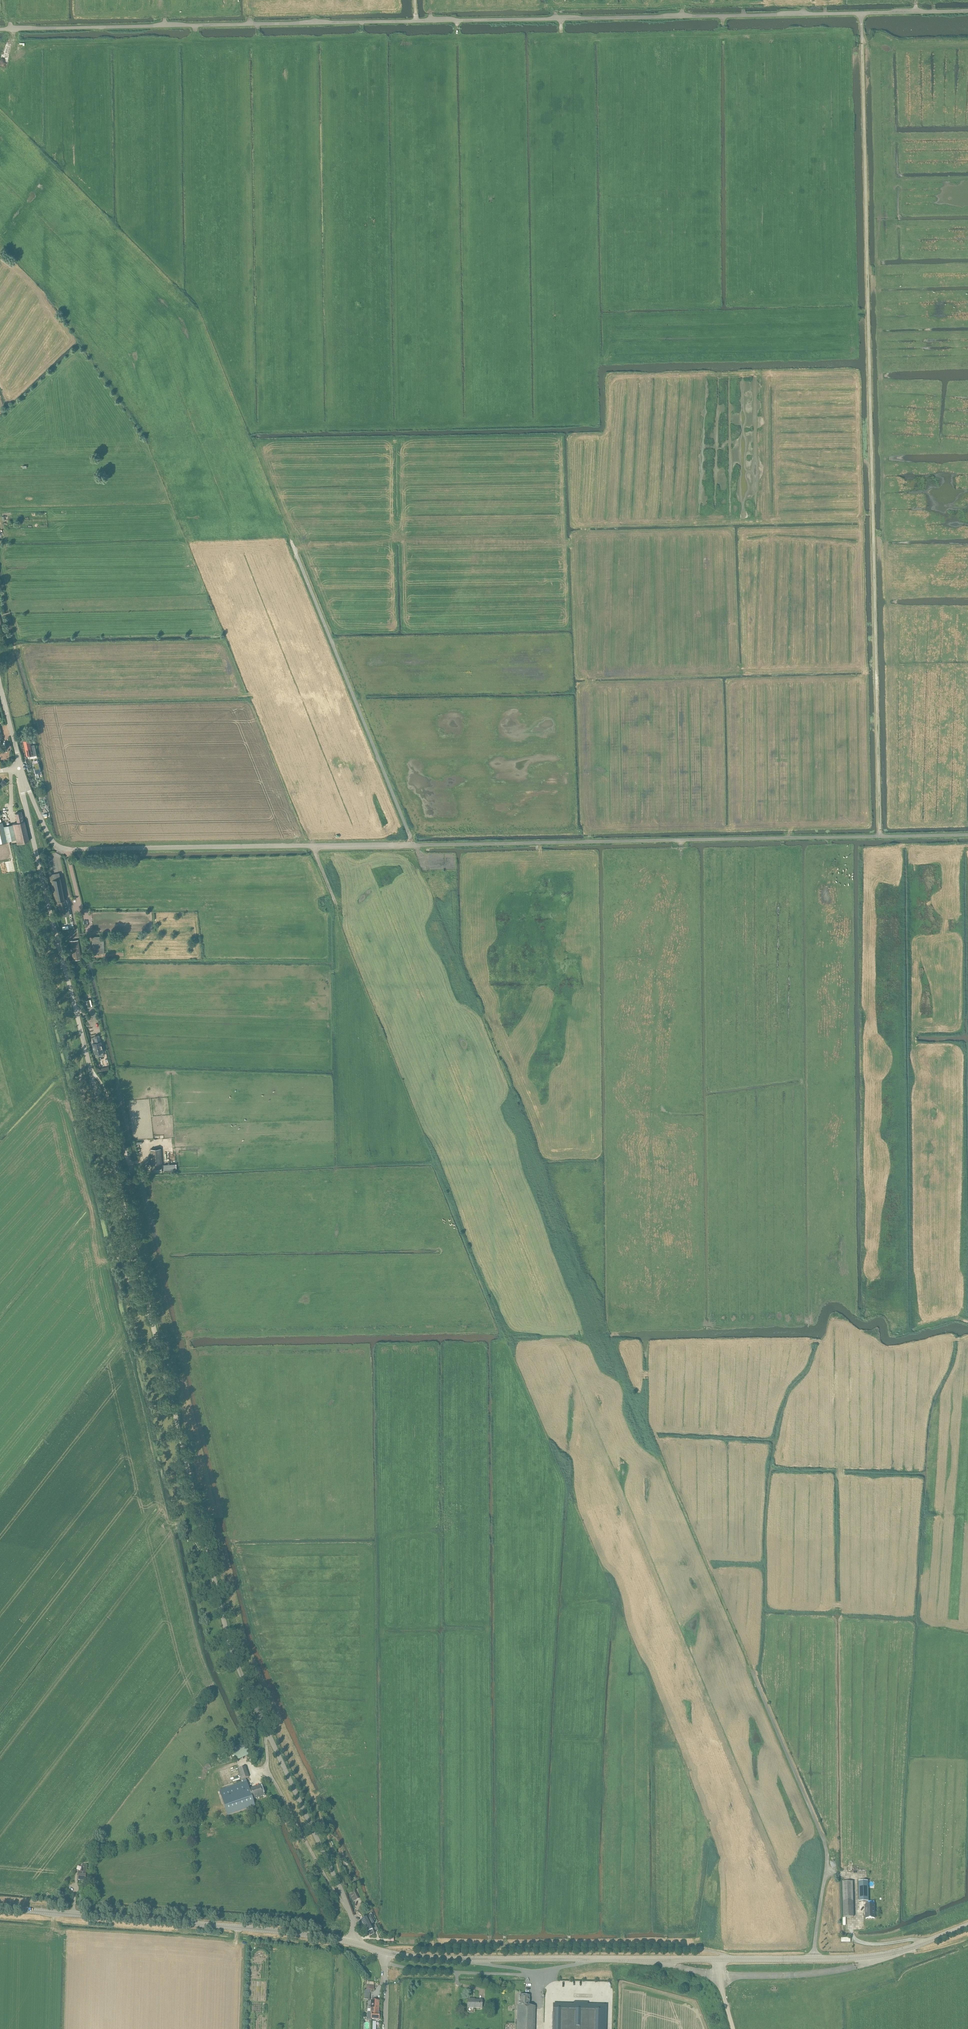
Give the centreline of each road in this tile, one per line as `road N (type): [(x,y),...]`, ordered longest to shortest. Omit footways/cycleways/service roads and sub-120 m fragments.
road 1 (tertiary): [(352,1943),(348,1907),(228,1638),(19,768)]
road 2 (unclassified): [(0,30),(967,11)]
road 3 (track): [(880,836),(861,13)]
road 4 (track): [(60,849),(880,836)]
road 5 (secondary): [(385,1952),(468,1959),(846,1958),(906,1949),(967,1925)]
road 6 (secondary): [(352,1943),(0,1908)]
road 7 (track): [(432,1933),(439,1944),(682,1947),(725,1959)]

